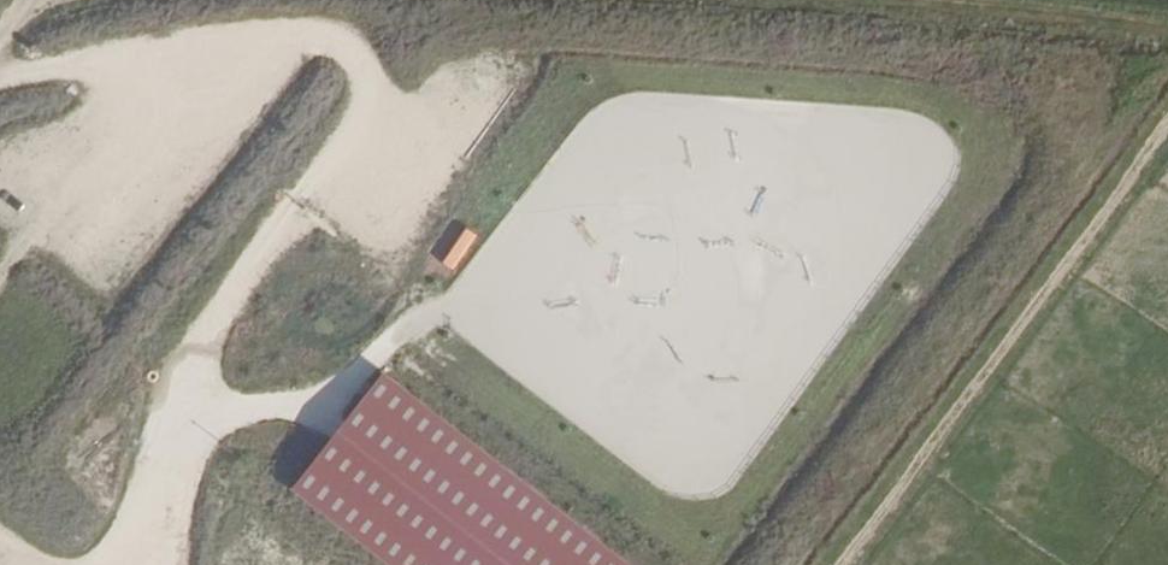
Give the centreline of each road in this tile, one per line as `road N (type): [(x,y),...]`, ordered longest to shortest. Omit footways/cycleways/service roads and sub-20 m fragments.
road 1 (track): [(909,0),(1167,23)]

